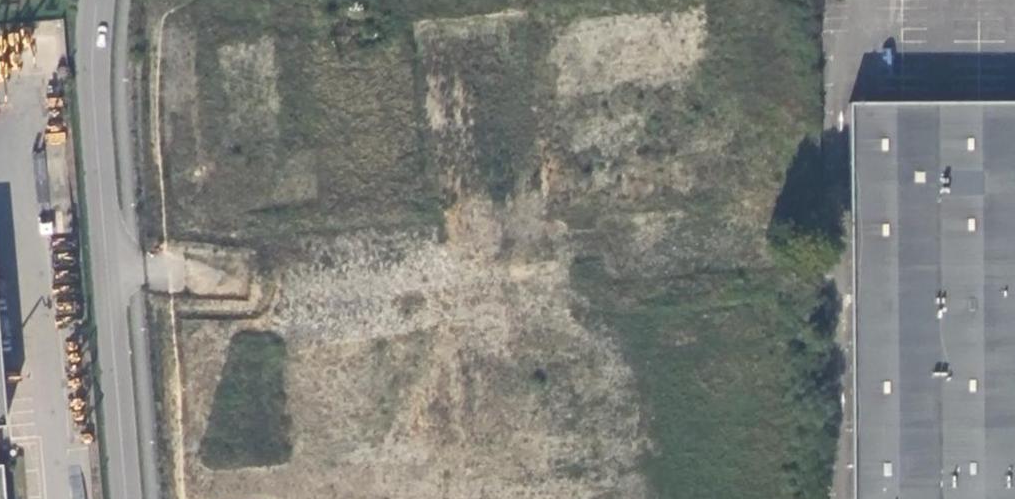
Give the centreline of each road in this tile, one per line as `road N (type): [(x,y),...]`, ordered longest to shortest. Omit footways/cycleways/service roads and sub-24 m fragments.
road 1 (unclassified): [(96,0),(92,101),(124,498)]

